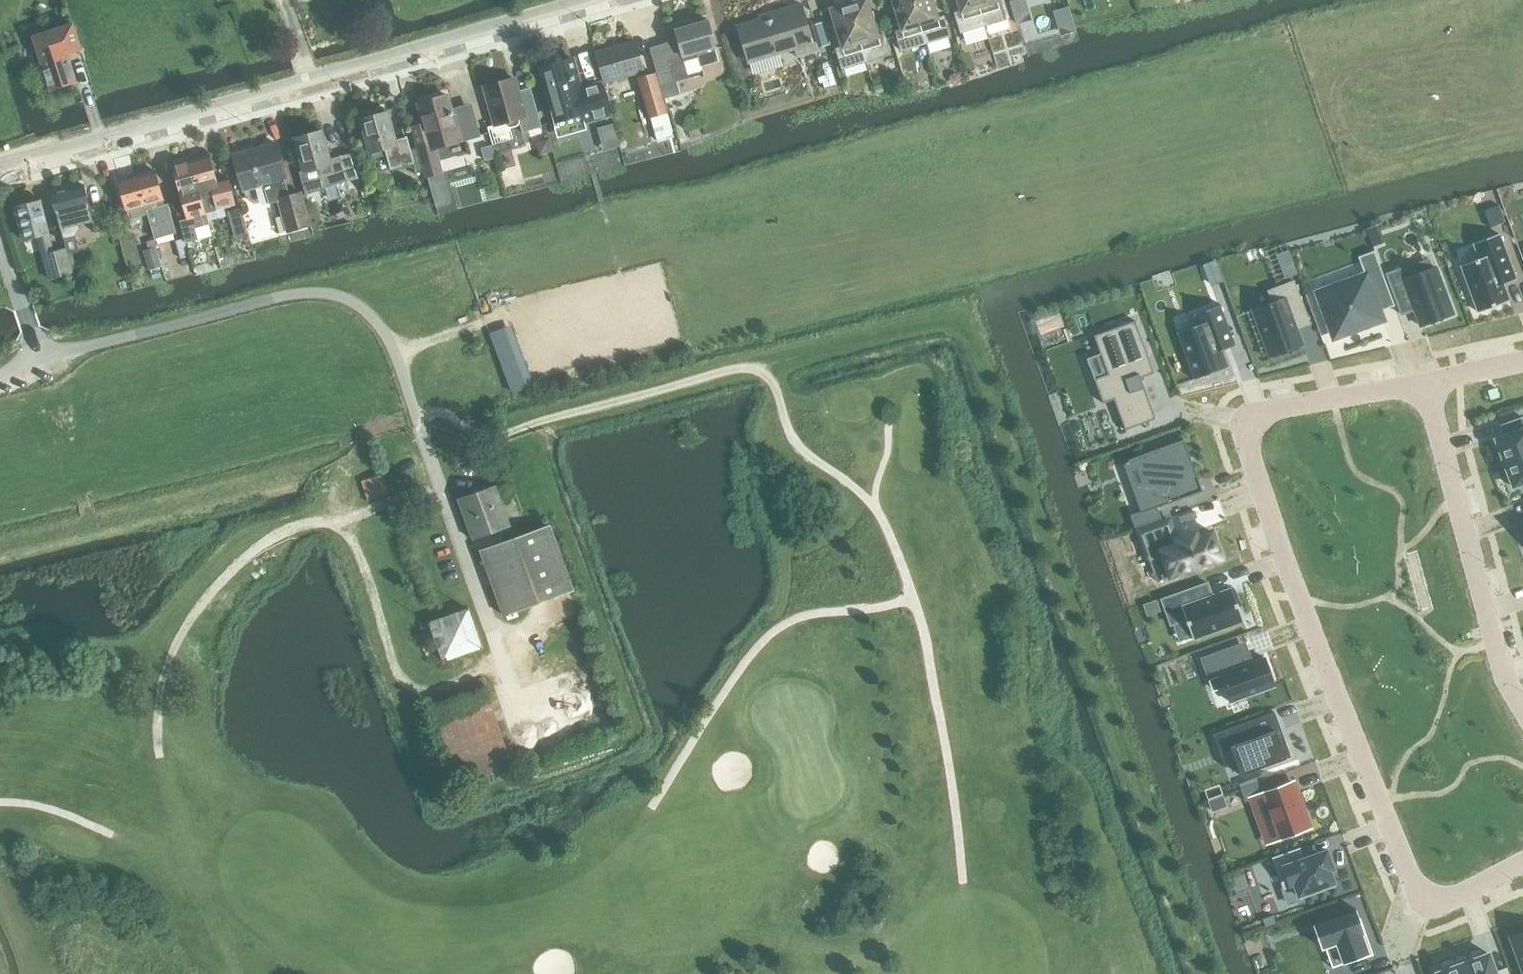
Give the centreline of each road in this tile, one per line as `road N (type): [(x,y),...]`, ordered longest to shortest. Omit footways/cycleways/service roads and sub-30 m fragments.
road 1 (residential): [(1522,862),(1454,899),(1426,899),(1416,890),(1250,461),(1246,439),(1260,413),(1426,385)]
road 2 (tertiary): [(0,170),(587,0)]
road 3 (residential): [(1522,703),(1503,669),(1426,385)]
road 4 (residential): [(40,357),(287,295),(327,294)]
road 5 (residential): [(417,410),(374,320),(327,294)]
road 6 (residential): [(40,357),(0,243)]

